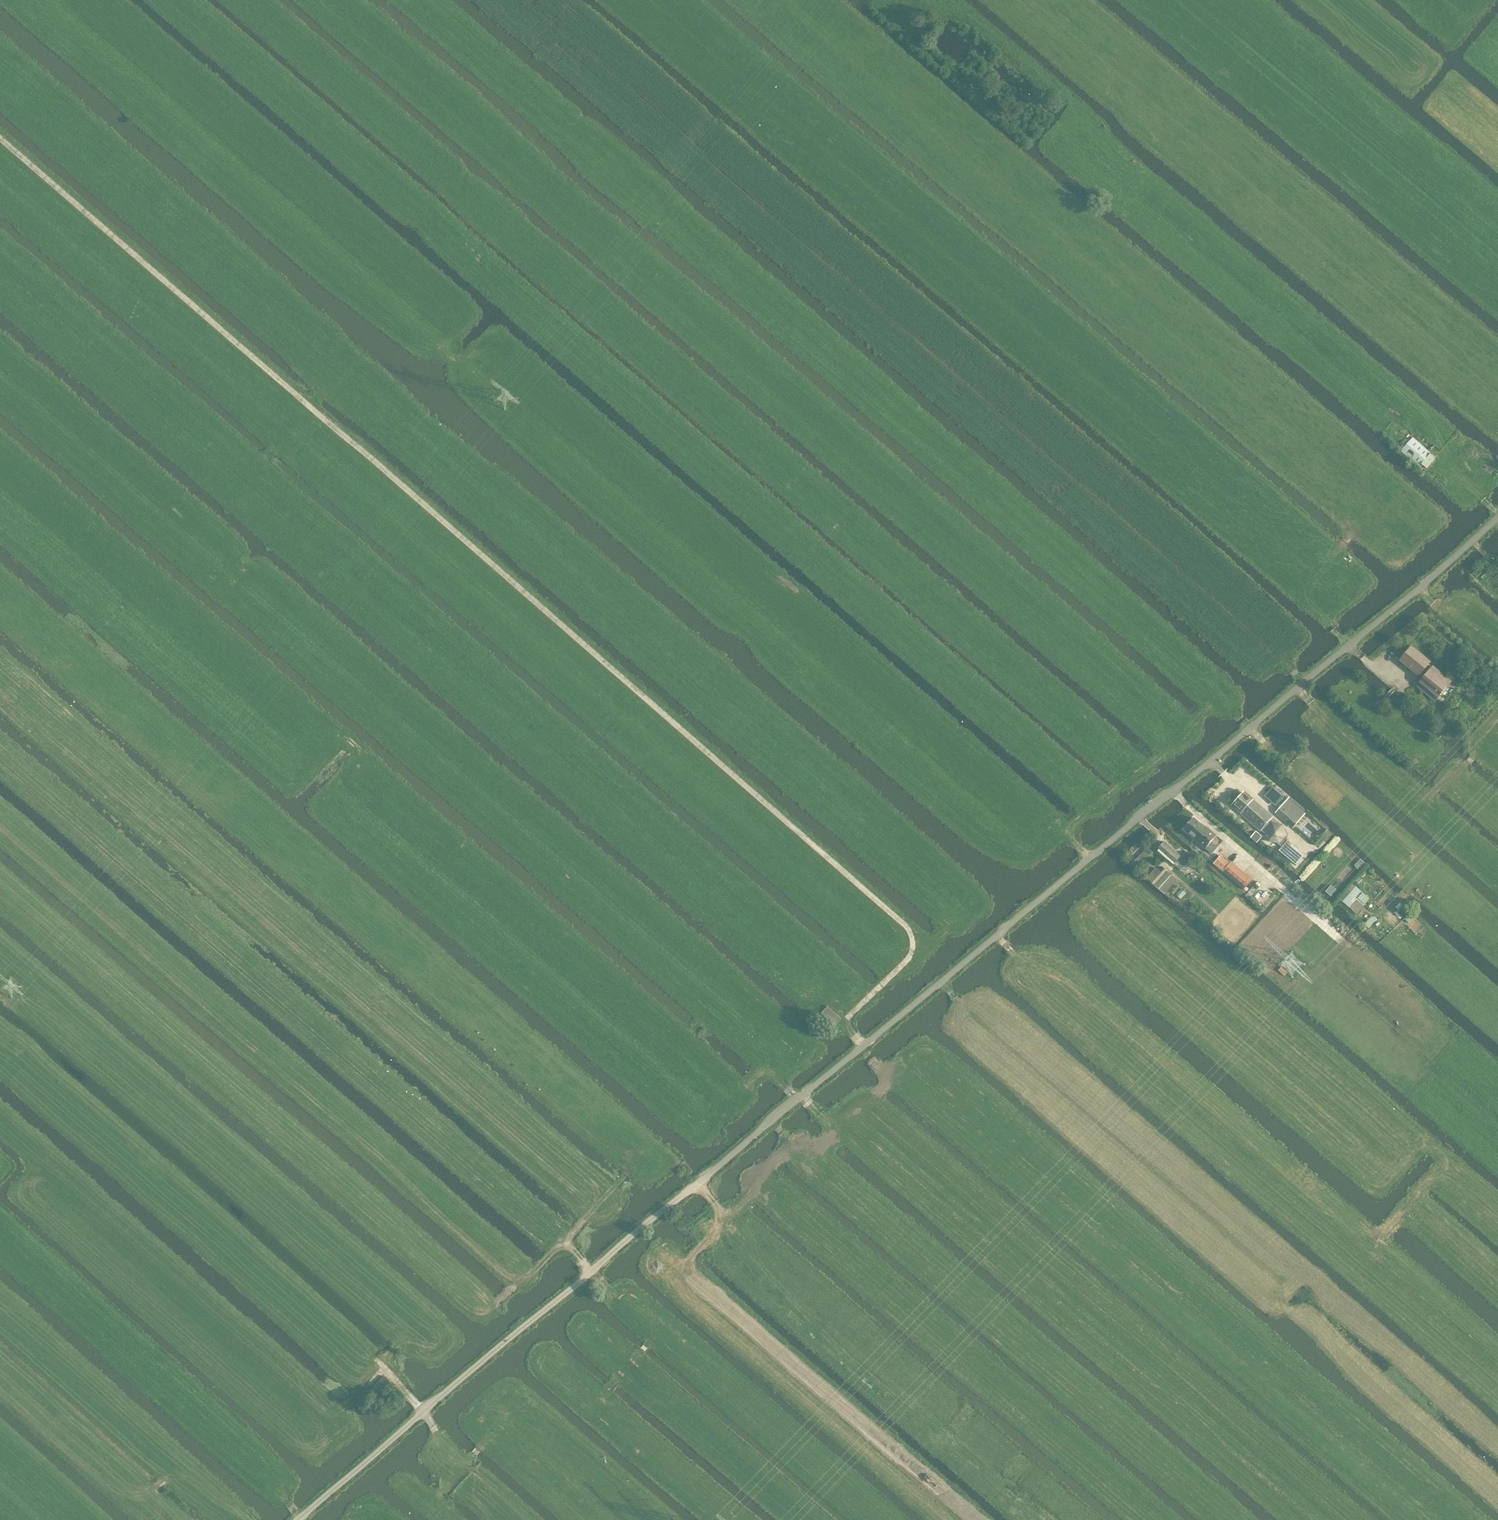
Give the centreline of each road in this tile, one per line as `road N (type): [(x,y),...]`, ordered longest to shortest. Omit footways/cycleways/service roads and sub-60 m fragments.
road 1 (unclassified): [(299,1519),(1497,520)]
road 2 (track): [(861,1048),(848,1018),(909,955),(909,929),(0,139)]
road 3 (track): [(1213,703),(1073,828),(1091,858)]

